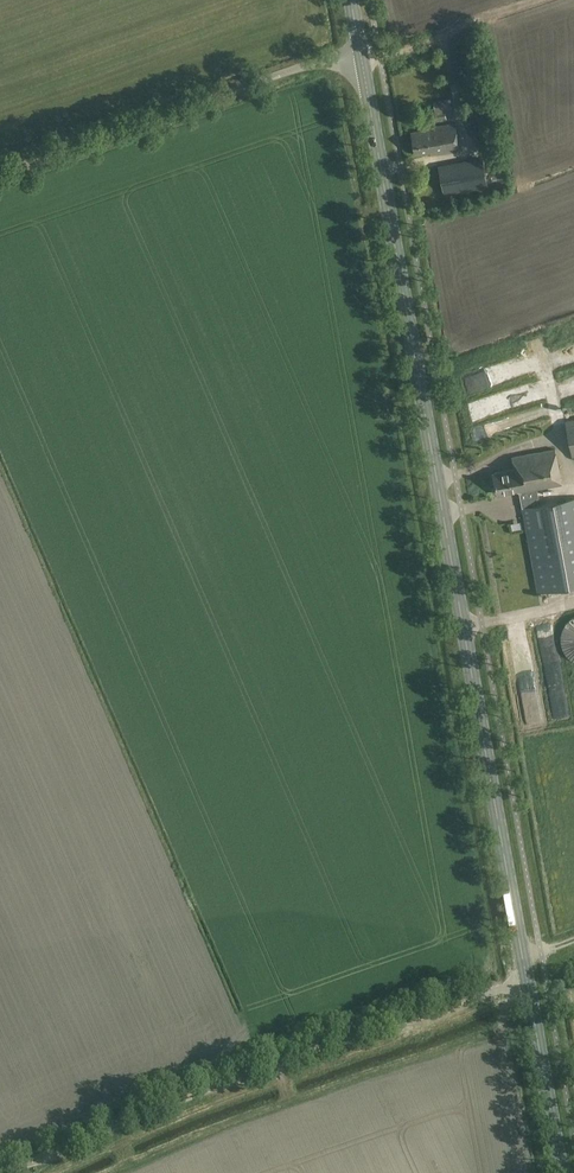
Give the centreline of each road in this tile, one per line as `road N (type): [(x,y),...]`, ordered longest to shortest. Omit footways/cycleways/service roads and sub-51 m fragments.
road 1 (secondary): [(561,1172),(360,47)]
road 2 (track): [(11,1172),(543,972)]
road 3 (unclassified): [(0,174),(360,47)]

